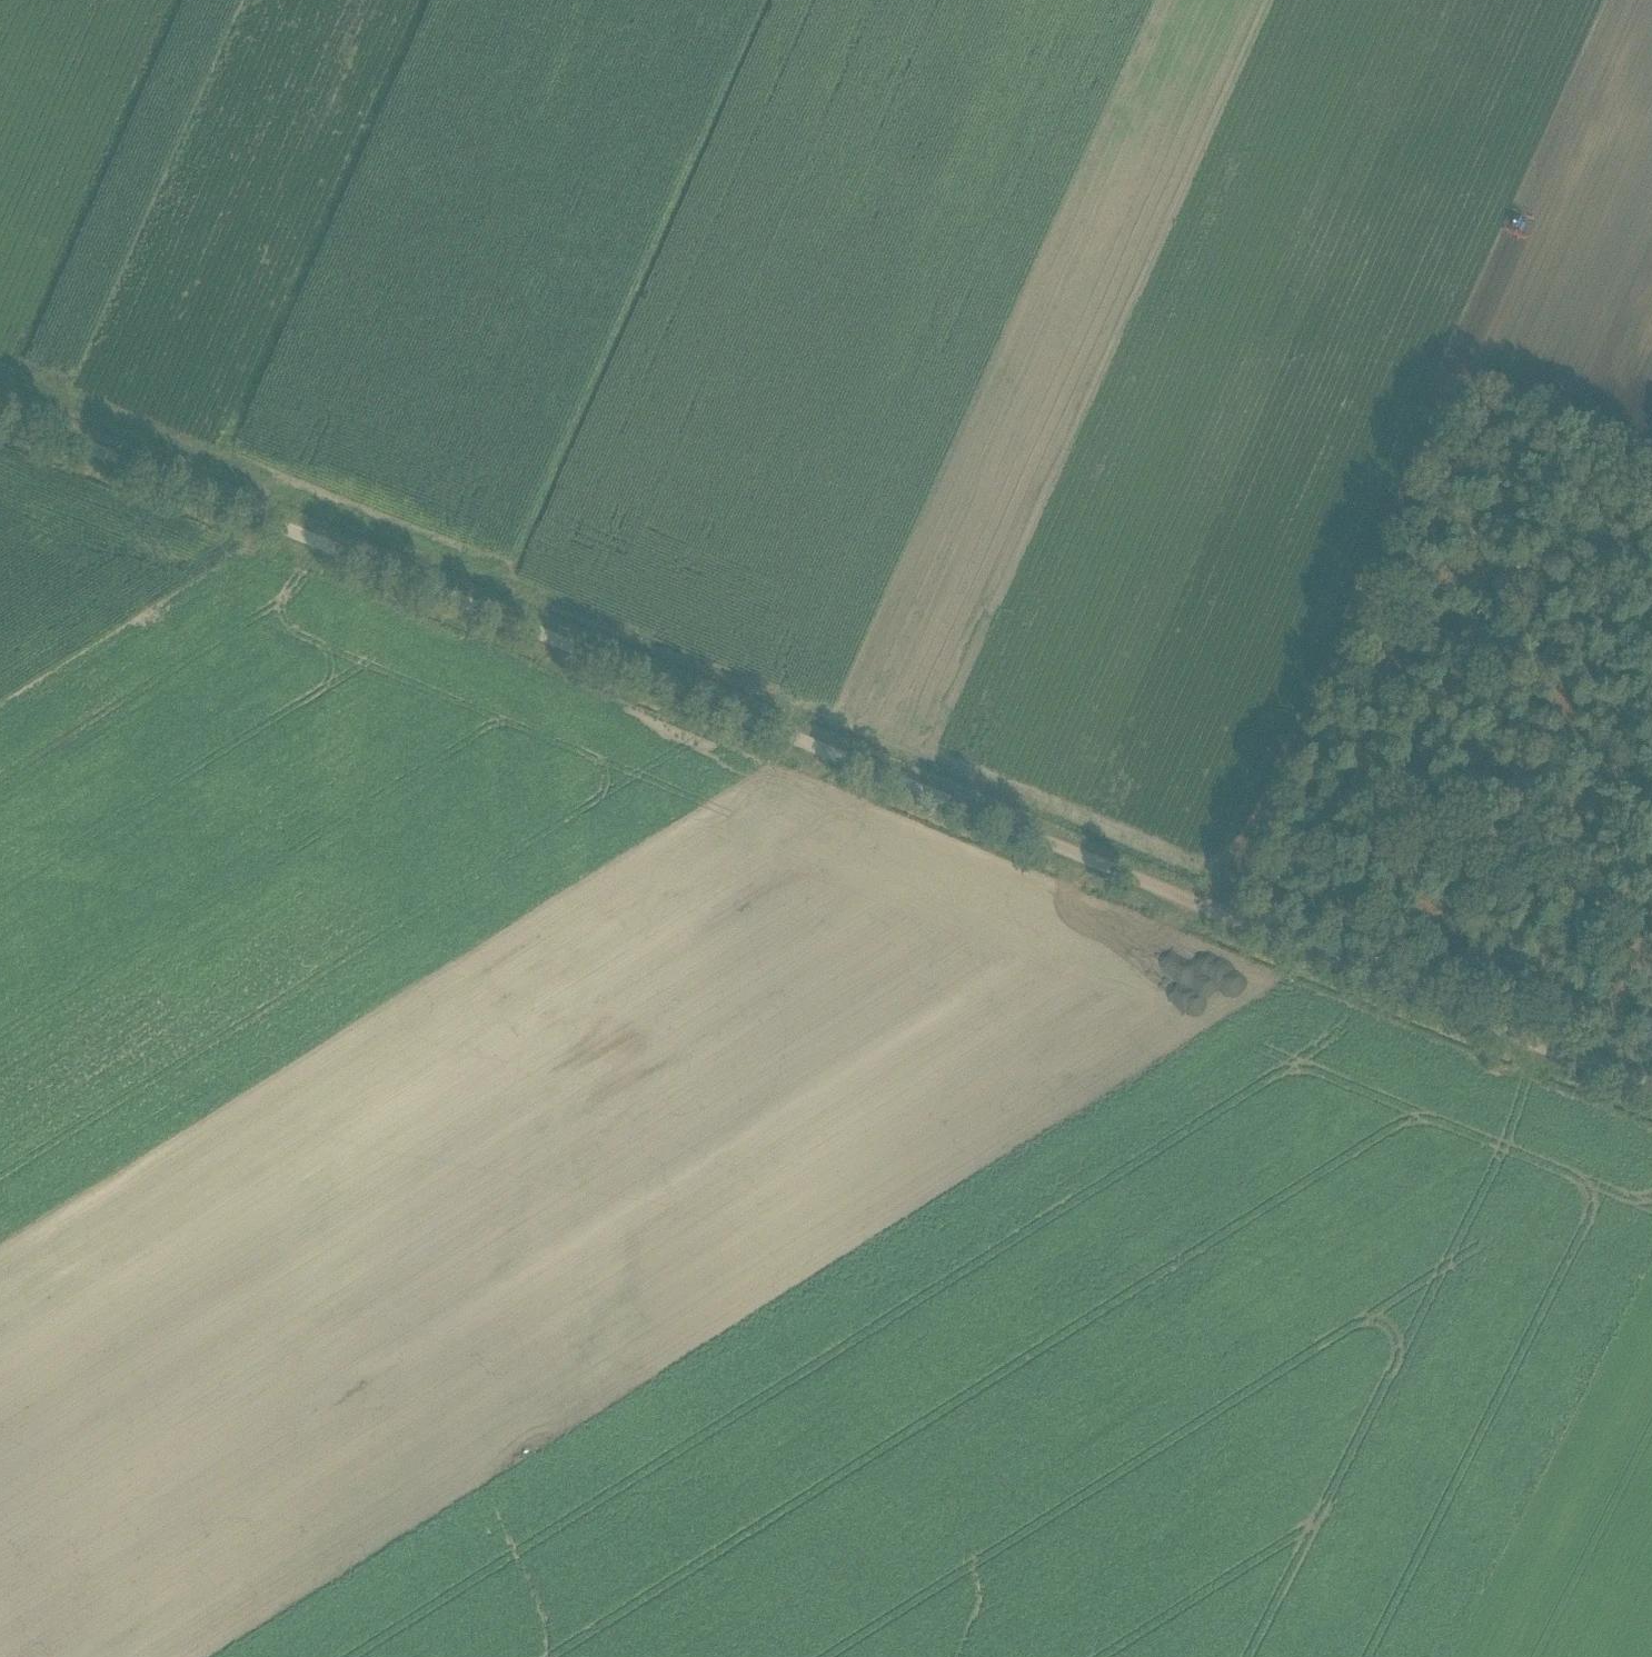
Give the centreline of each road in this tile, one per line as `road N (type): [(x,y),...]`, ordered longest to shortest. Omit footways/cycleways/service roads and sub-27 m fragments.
road 1 (unclassified): [(1651,1090),(0,413)]

